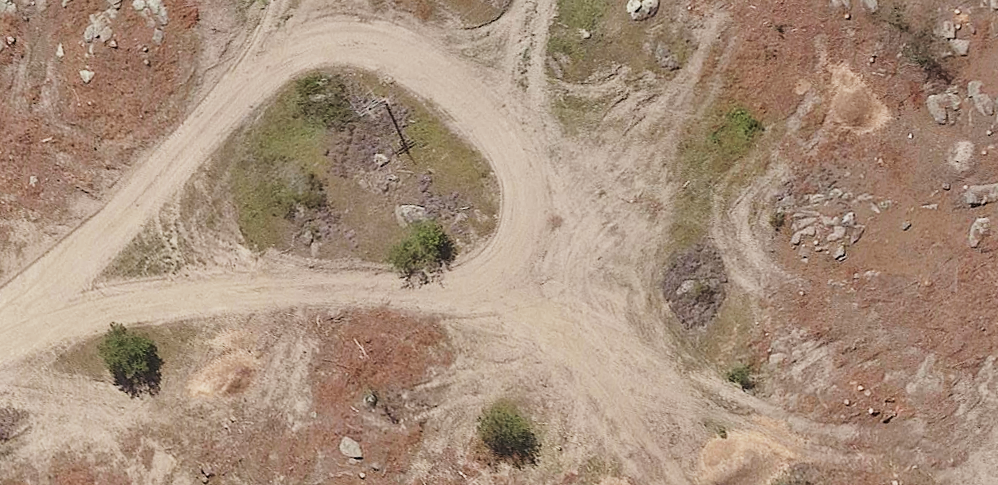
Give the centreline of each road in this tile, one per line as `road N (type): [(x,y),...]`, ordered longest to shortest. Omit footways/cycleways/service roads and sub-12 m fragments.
road 1 (track): [(0,328),(312,50),(370,37),(453,71),(513,137),(537,208),(515,272),(464,296),(320,287),(187,295)]
road 2 (track): [(464,296),(522,312),(565,343),(623,406),(677,484)]
road 3 (track): [(187,295),(13,319)]

